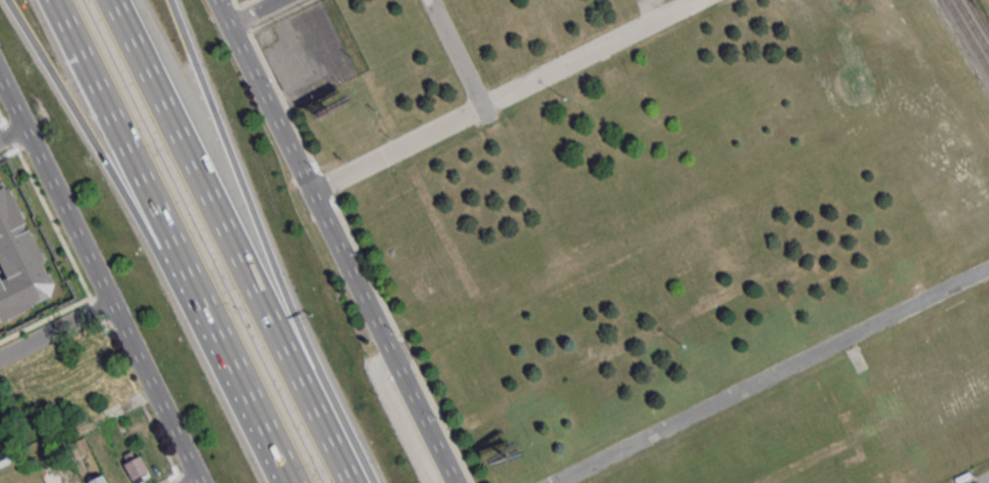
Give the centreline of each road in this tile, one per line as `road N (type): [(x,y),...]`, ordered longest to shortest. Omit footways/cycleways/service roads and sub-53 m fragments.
road 1 (tertiary): [(453,482),(215,0)]
road 2 (motorway): [(347,482),(110,0)]
road 3 (motorway): [(372,480),(311,359),(169,0)]
road 4 (tertiary): [(0,75),(198,482)]
road 5 (motorway): [(6,0),(161,257),(221,330)]
road 6 (motorway): [(57,0),(221,330)]
road 7 (motorway): [(221,330),(294,482)]
road 8 (residential): [(0,357),(110,304)]

